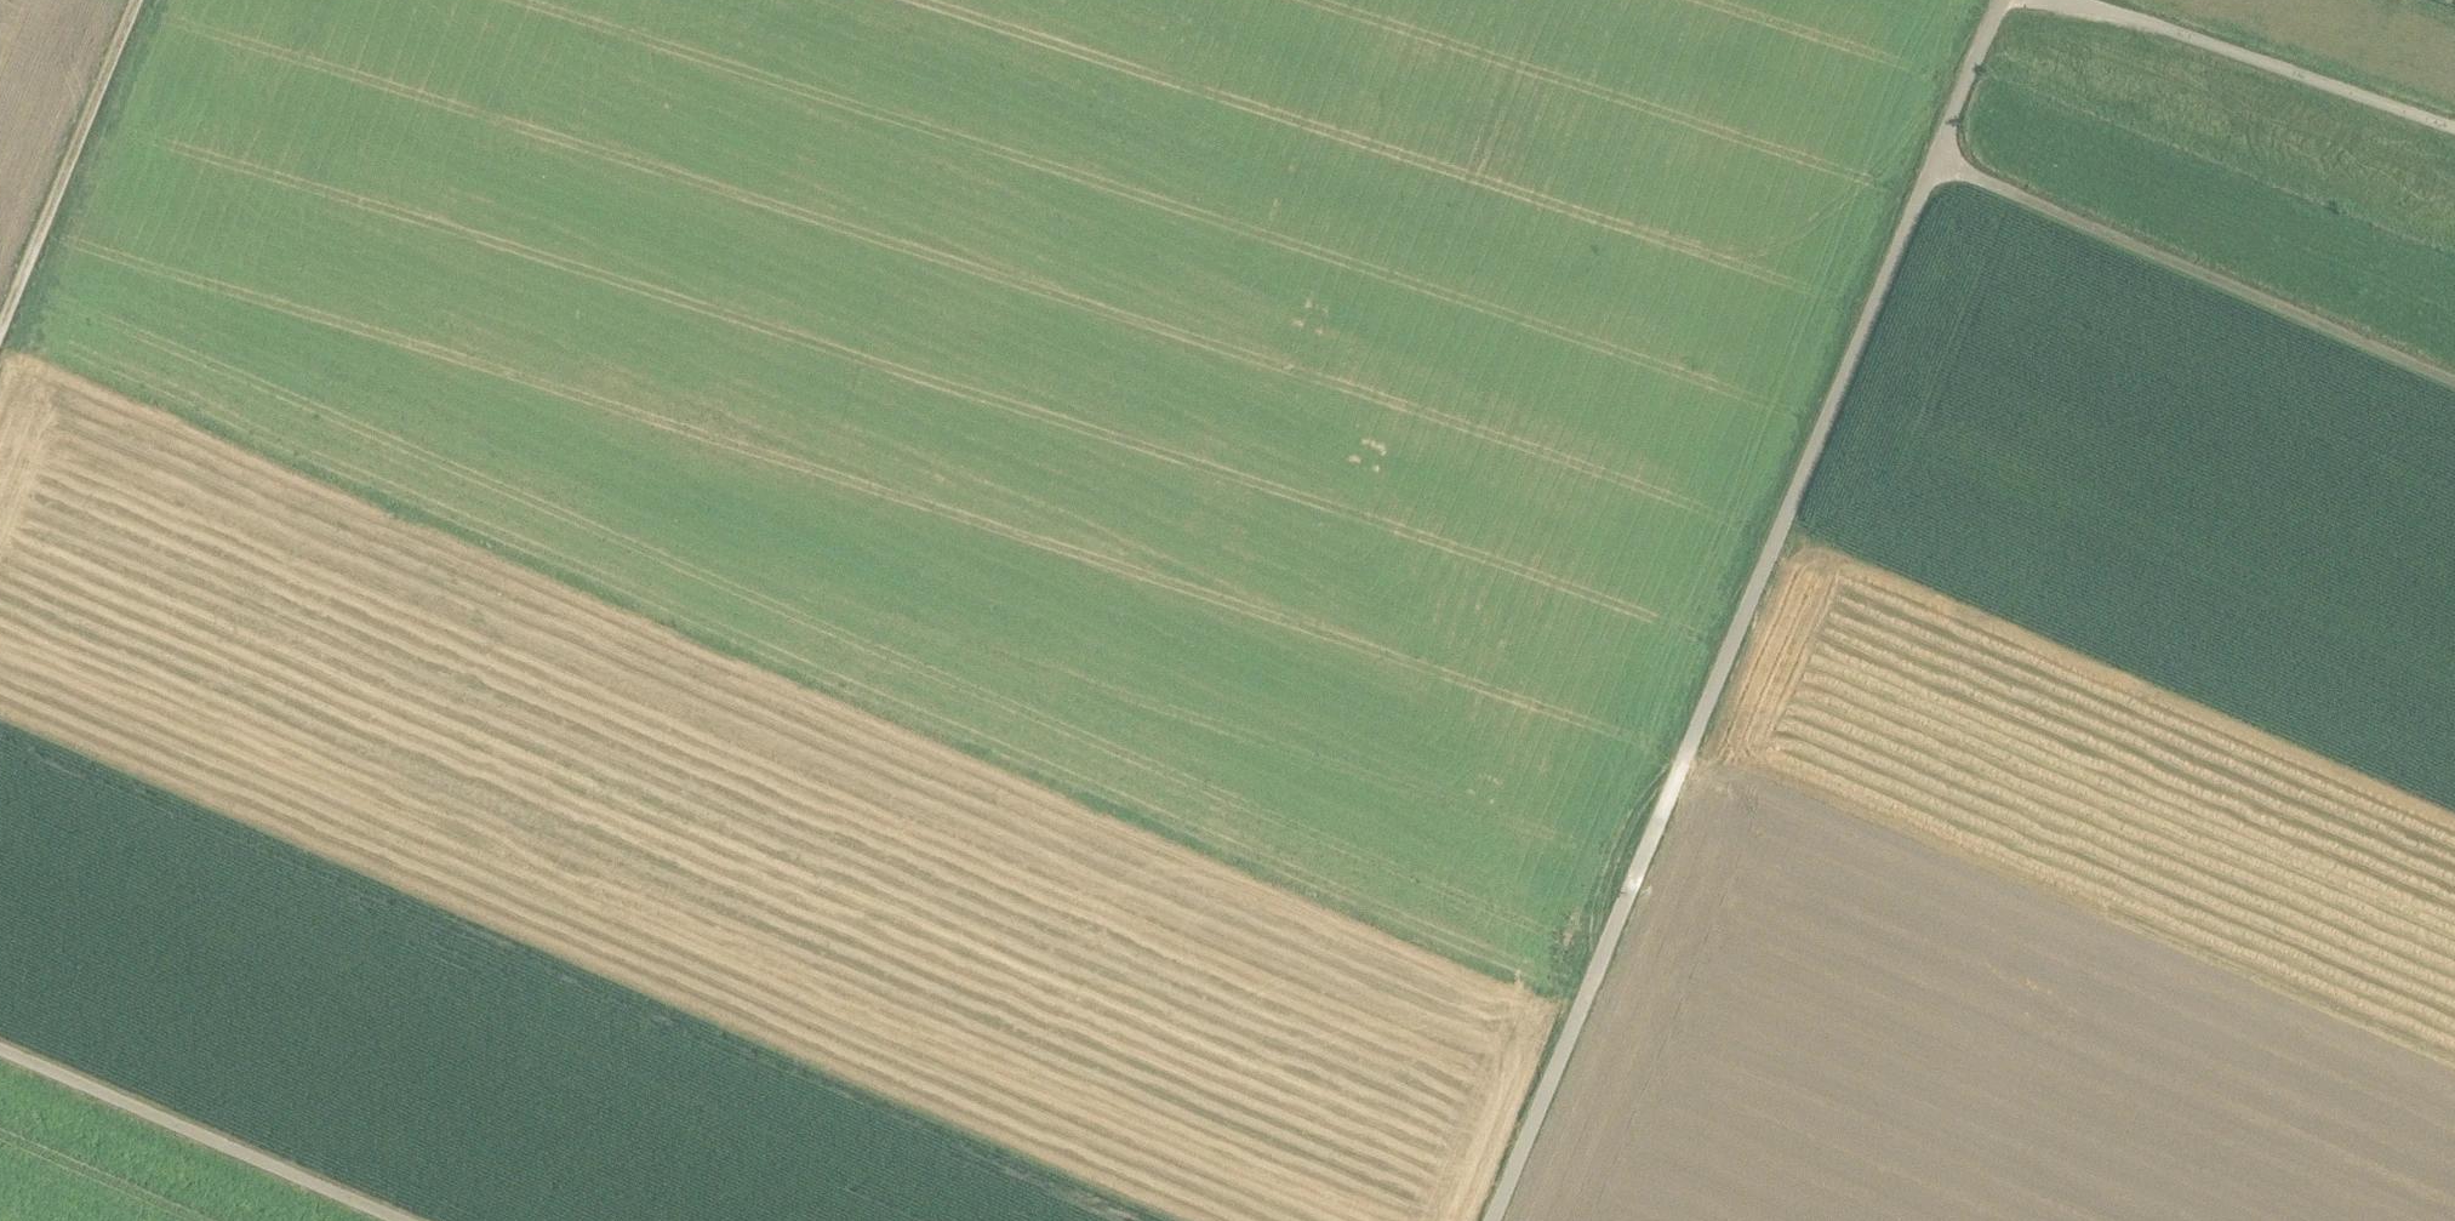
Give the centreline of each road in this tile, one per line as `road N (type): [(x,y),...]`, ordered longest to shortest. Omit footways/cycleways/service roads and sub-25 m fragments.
road 1 (track): [(1494,1220),(2007,0)]
road 2 (track): [(2454,389),(1938,163)]
road 3 (track): [(0,1049),(404,1220)]
road 4 (track): [(2078,0),(2454,130)]
road 5 (track): [(0,345),(143,0)]

